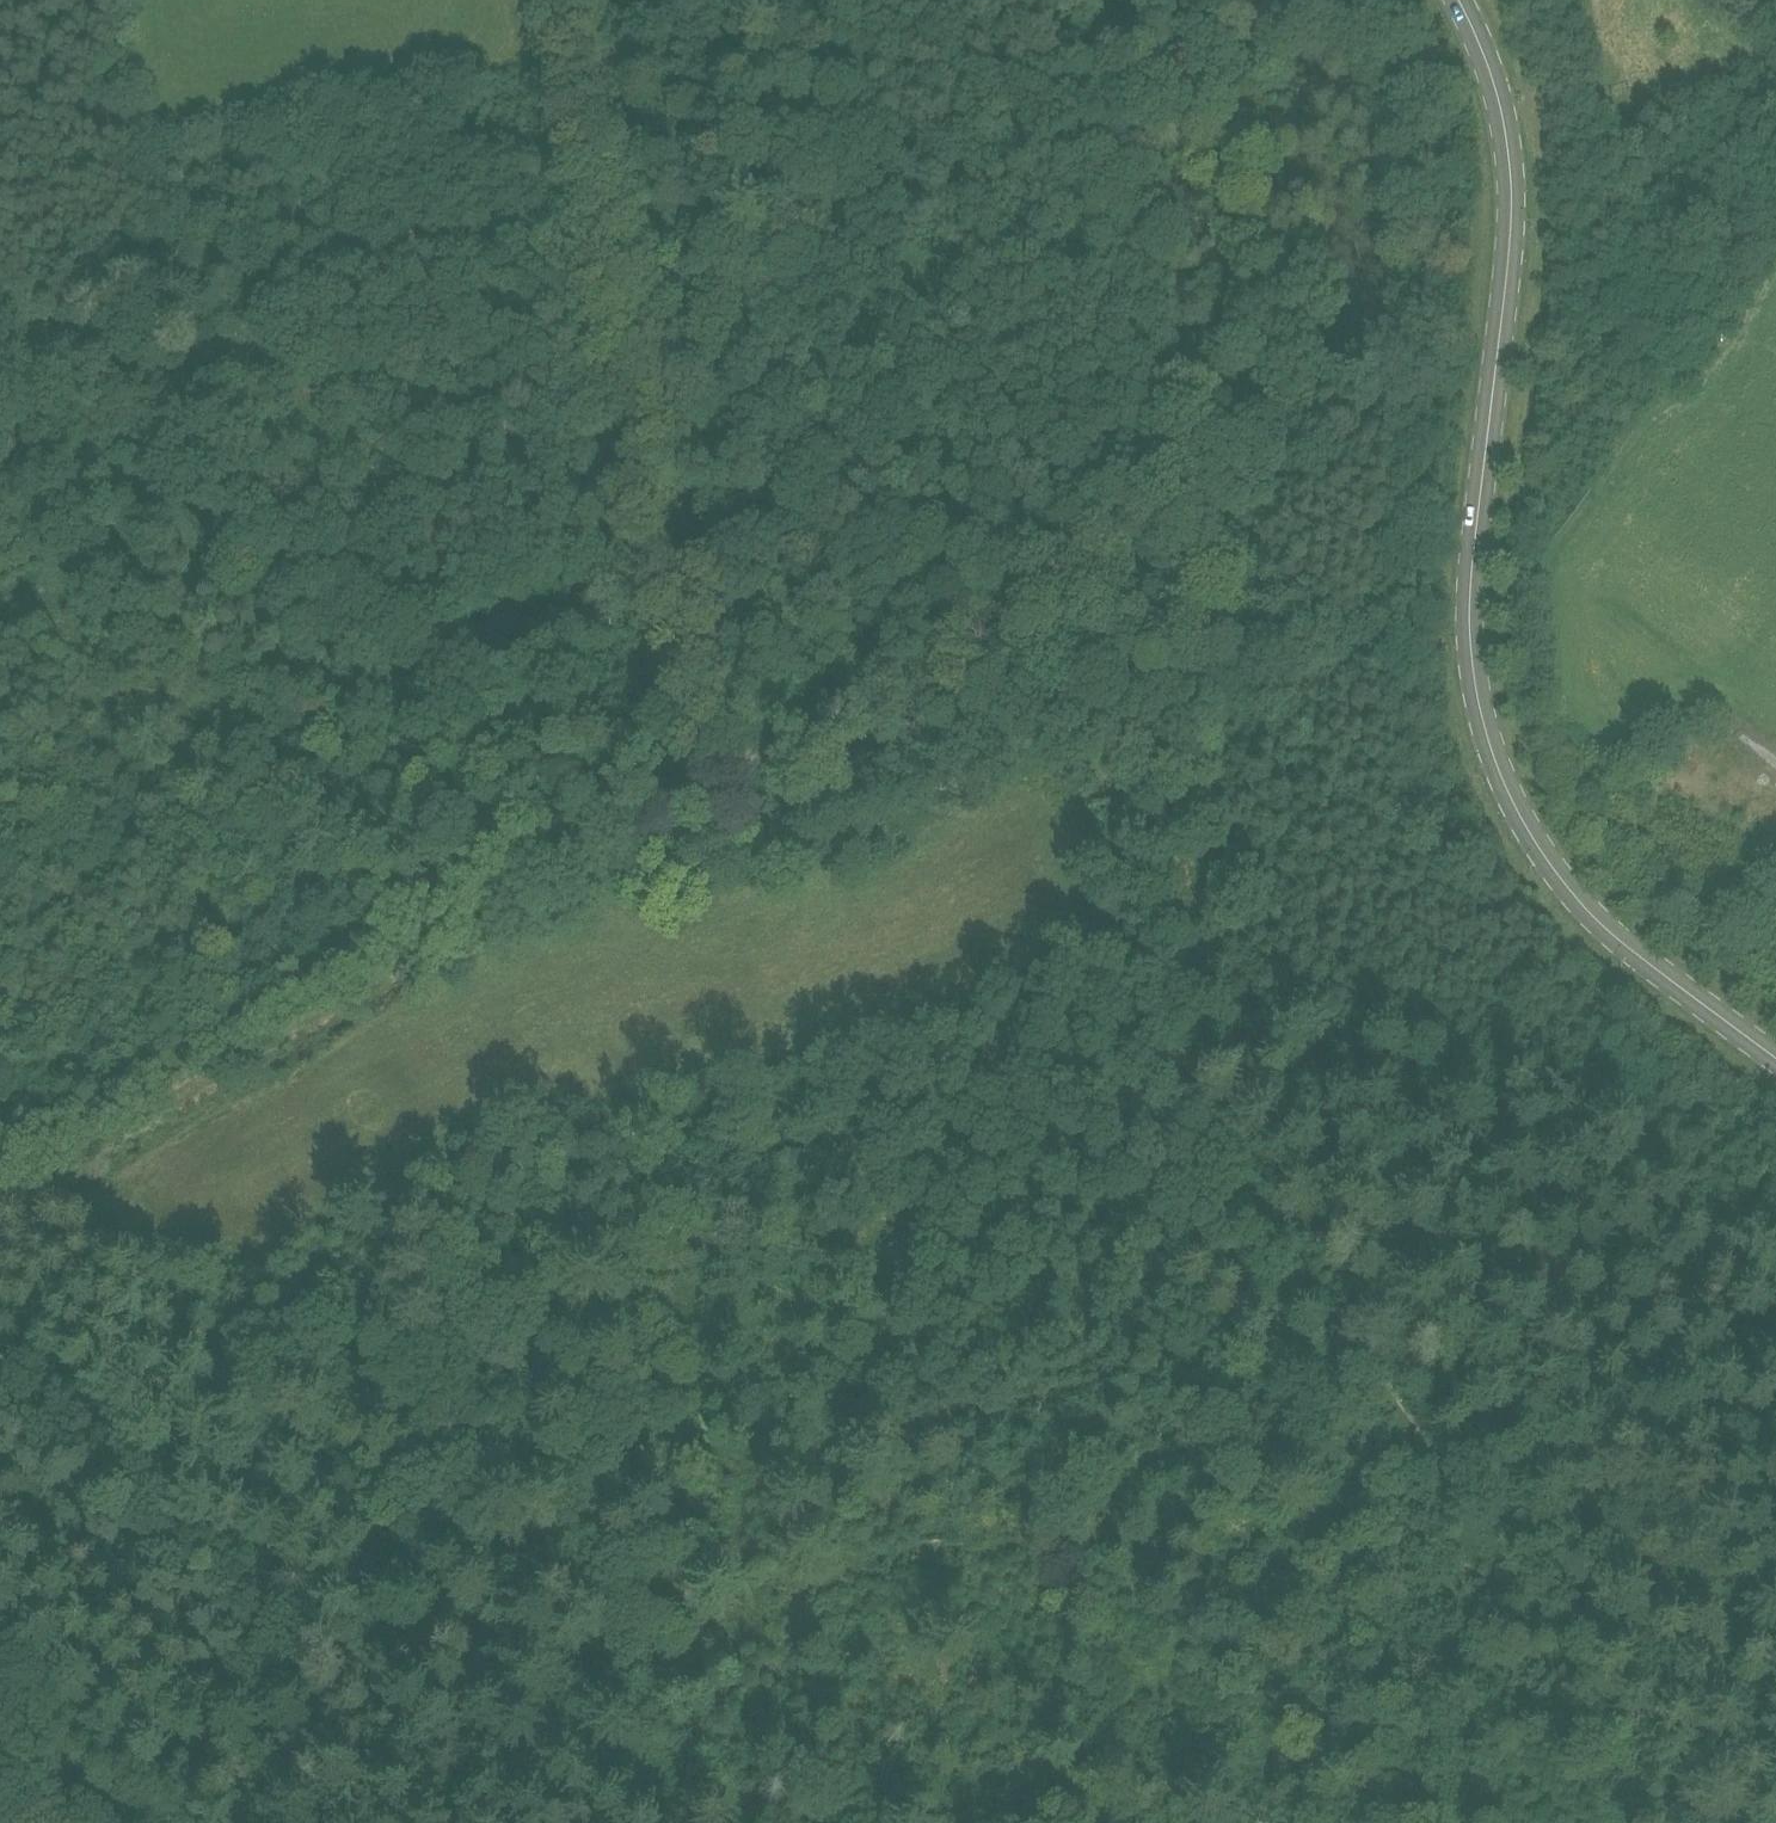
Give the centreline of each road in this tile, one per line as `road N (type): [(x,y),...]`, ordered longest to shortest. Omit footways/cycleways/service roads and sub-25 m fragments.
road 1 (primary): [(1775,1059),(1603,926),(1558,876),(1516,807),(1487,739),(1472,657),(1471,572),(1512,208),(1506,128),(1457,0)]
road 2 (track): [(0,1205),(719,772)]

